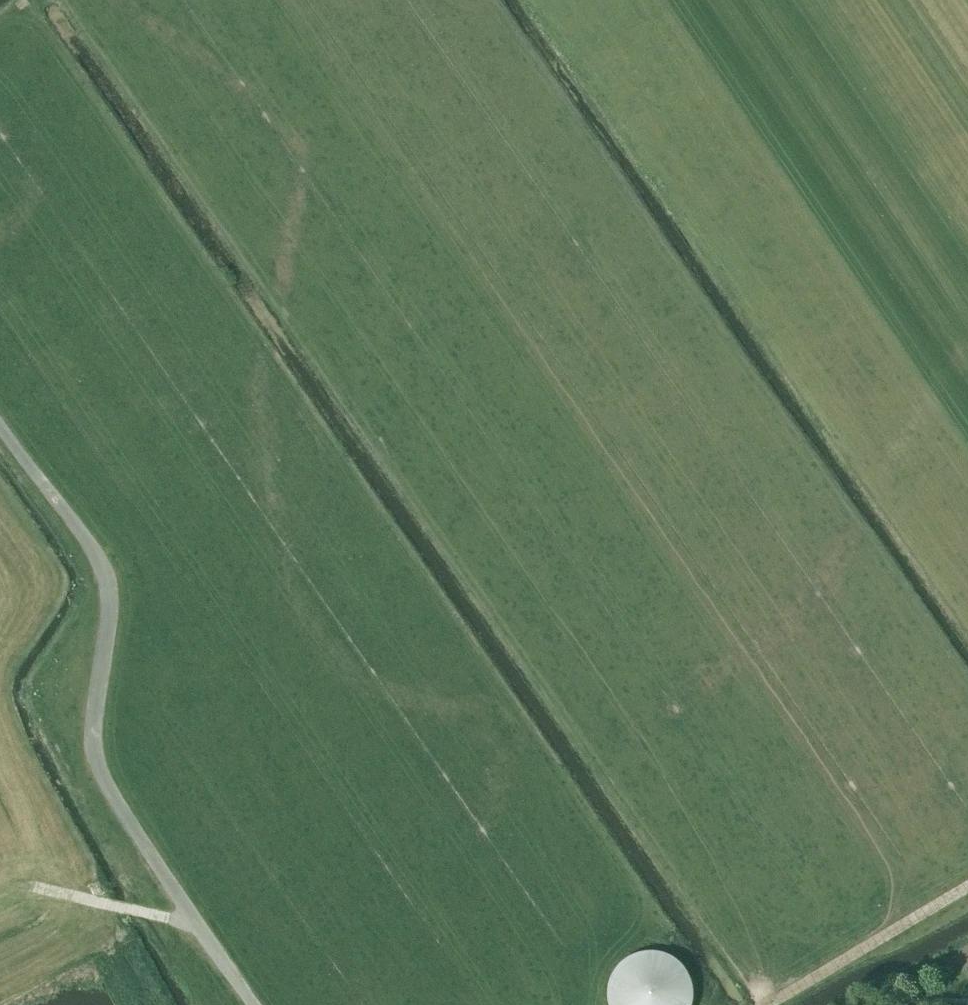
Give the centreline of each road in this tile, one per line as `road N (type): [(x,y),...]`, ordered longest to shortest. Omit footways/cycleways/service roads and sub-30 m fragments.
road 1 (track): [(258,1004),(98,765),(103,573),(0,432)]
road 2 (track): [(967,887),(765,1004)]

